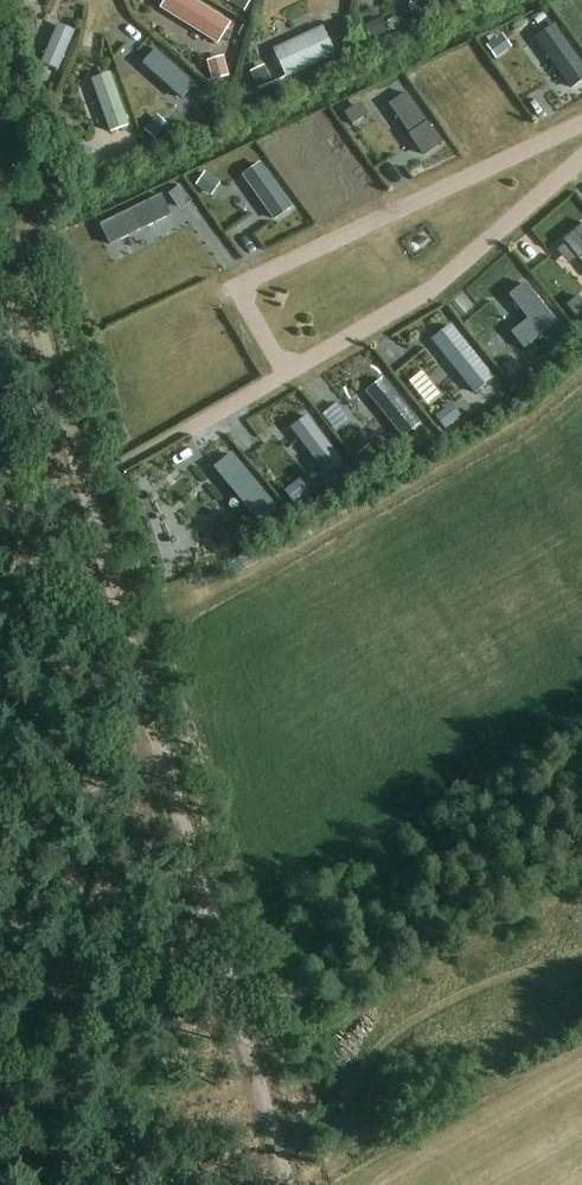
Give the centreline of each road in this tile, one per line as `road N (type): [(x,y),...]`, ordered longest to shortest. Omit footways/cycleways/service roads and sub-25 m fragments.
road 1 (track): [(0,192),(287,1184)]
road 2 (track): [(0,841),(167,777)]

